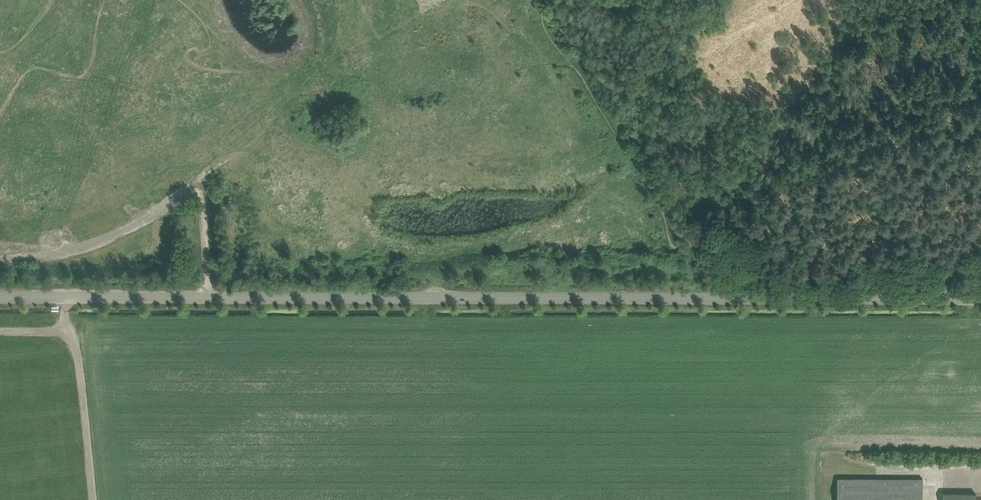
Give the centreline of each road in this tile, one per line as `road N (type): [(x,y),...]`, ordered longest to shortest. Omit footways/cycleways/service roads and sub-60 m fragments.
road 1 (unclassified): [(0,298),(980,299)]

